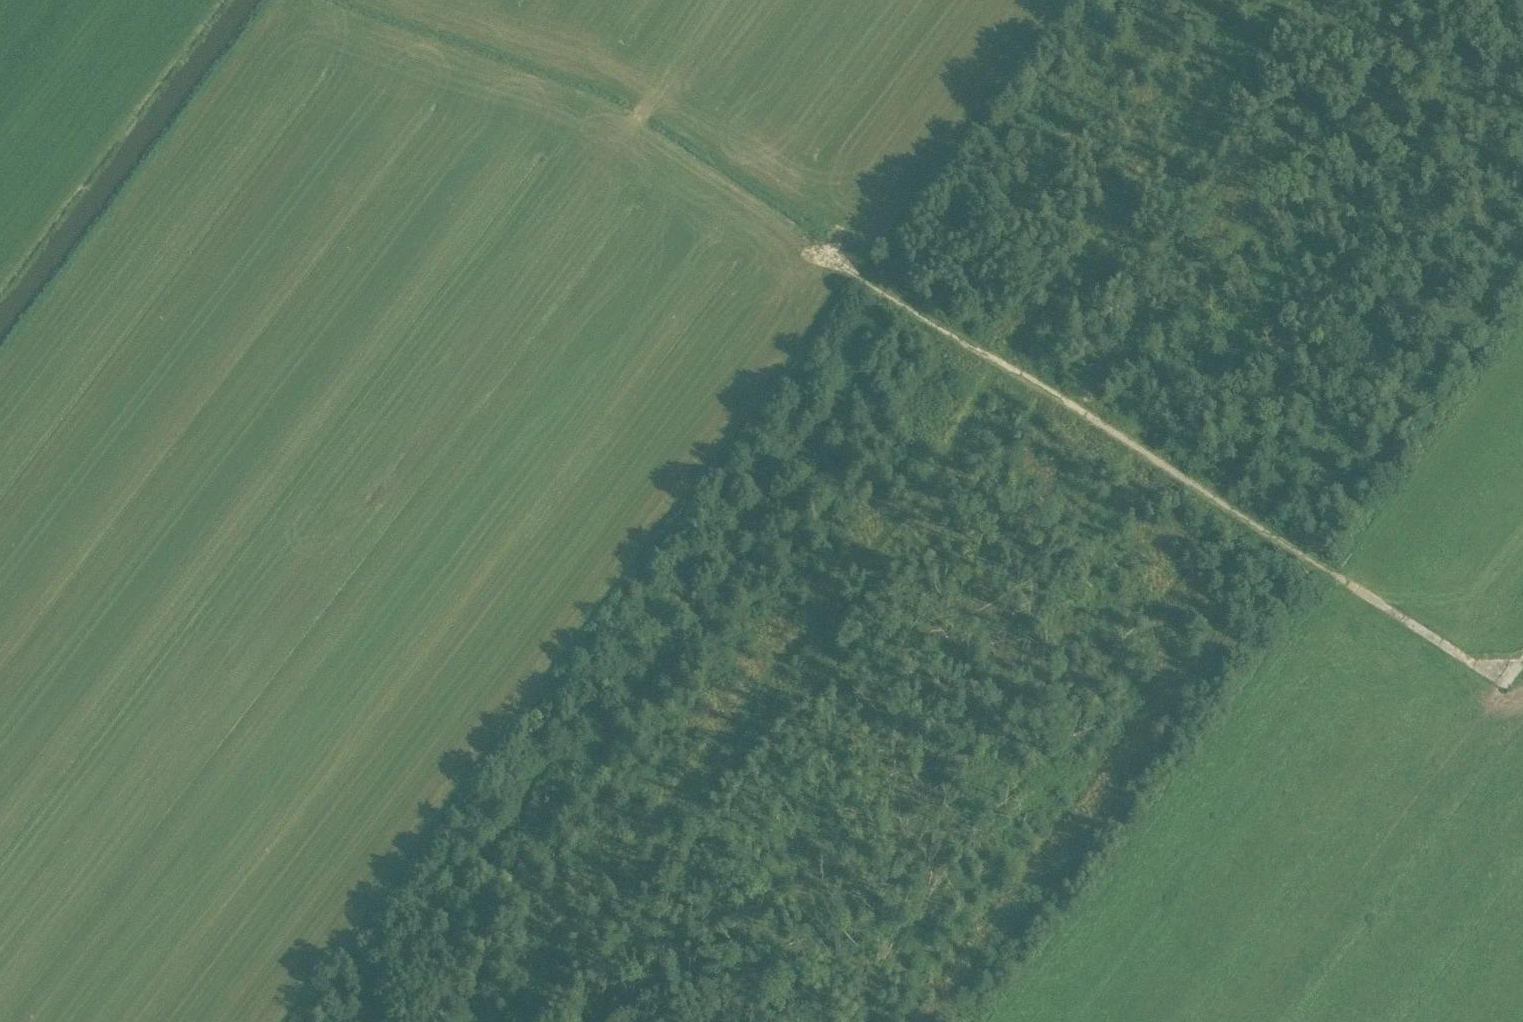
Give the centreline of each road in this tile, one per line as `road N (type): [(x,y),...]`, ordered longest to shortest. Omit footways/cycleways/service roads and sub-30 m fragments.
road 1 (track): [(569,99),(790,241),(1051,390),(1505,682),(1522,659)]
road 2 (track): [(928,318),(899,328),(860,367),(844,405),(654,620),(625,676),(563,746),(369,1006)]
road 3 (track): [(1133,444),(1197,345),(1213,294),(1323,176),(1400,53),(1445,0)]
road 4 (track): [(1305,556),(1326,497),(1375,463),(1414,387),(1464,360),(1484,338),(1513,267)]

